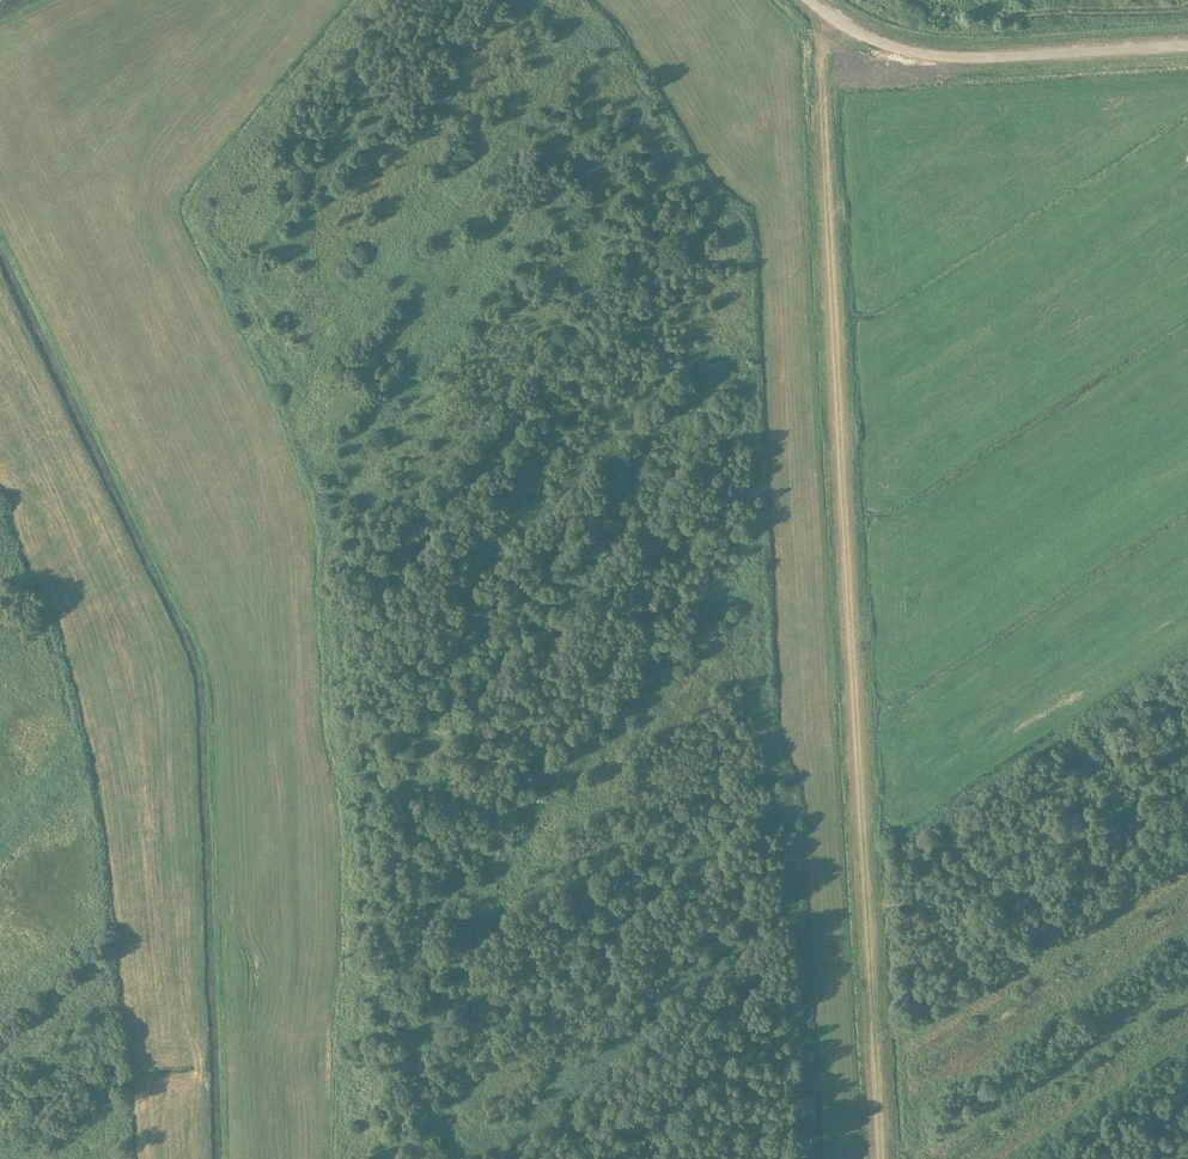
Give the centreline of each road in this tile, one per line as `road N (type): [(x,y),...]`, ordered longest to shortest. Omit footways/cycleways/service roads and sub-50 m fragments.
road 1 (track): [(880,1158),(821,93),(831,17)]
road 2 (tertiary): [(1187,46),(943,58),(863,36),(809,0)]

